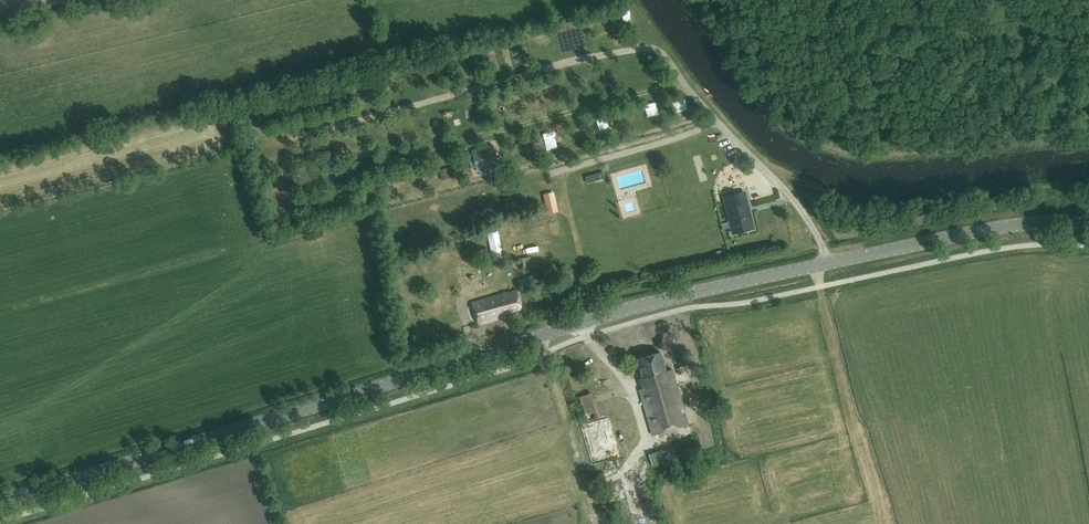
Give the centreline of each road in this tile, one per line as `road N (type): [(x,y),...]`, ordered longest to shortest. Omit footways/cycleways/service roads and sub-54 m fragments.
road 1 (secondary): [(0,500),(699,293),(1031,224),(1088,225)]
road 2 (track): [(294,138),(301,178),(670,86)]

